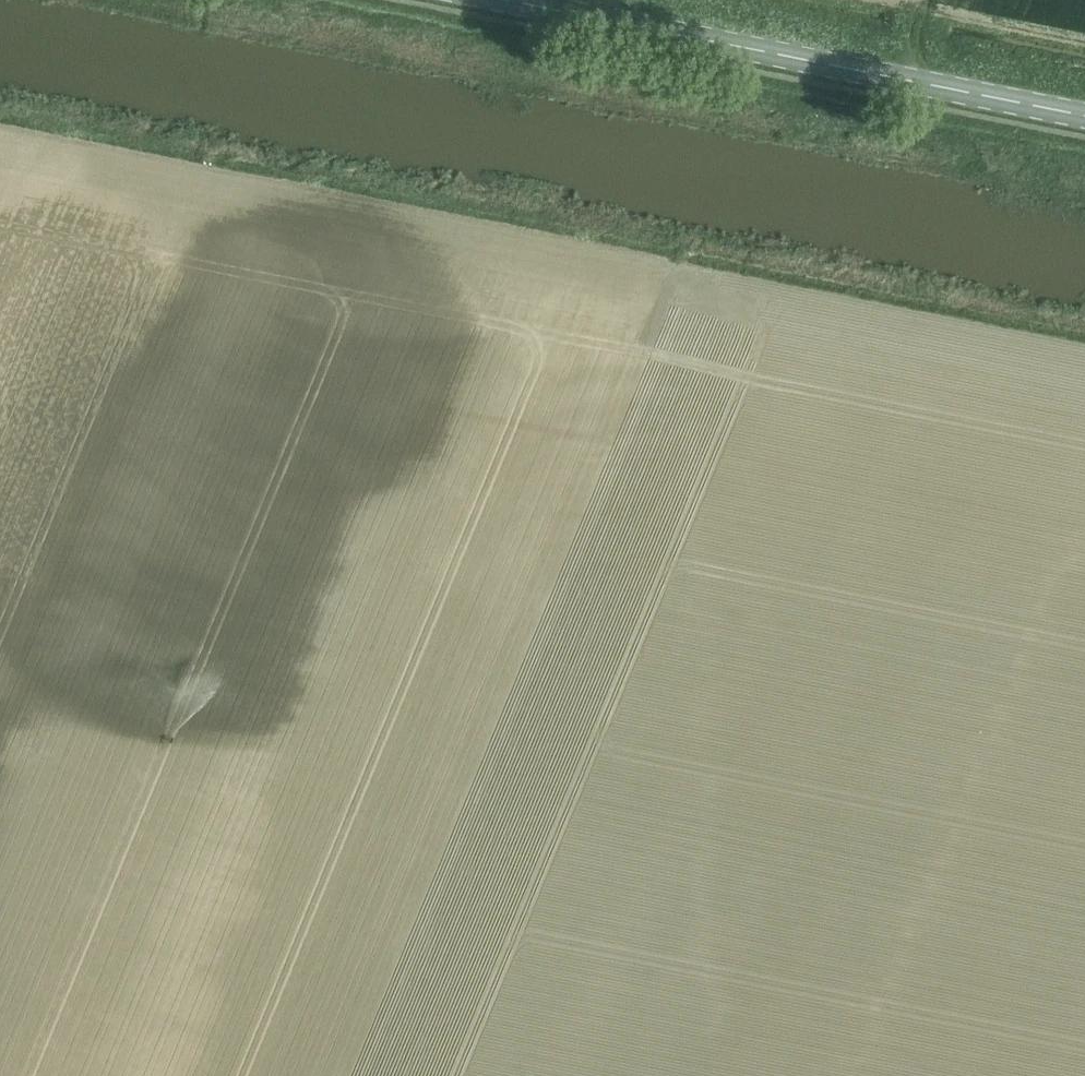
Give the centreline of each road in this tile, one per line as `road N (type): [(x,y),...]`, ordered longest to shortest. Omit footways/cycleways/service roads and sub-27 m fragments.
road 1 (tertiary): [(1084,118),(488,0)]

